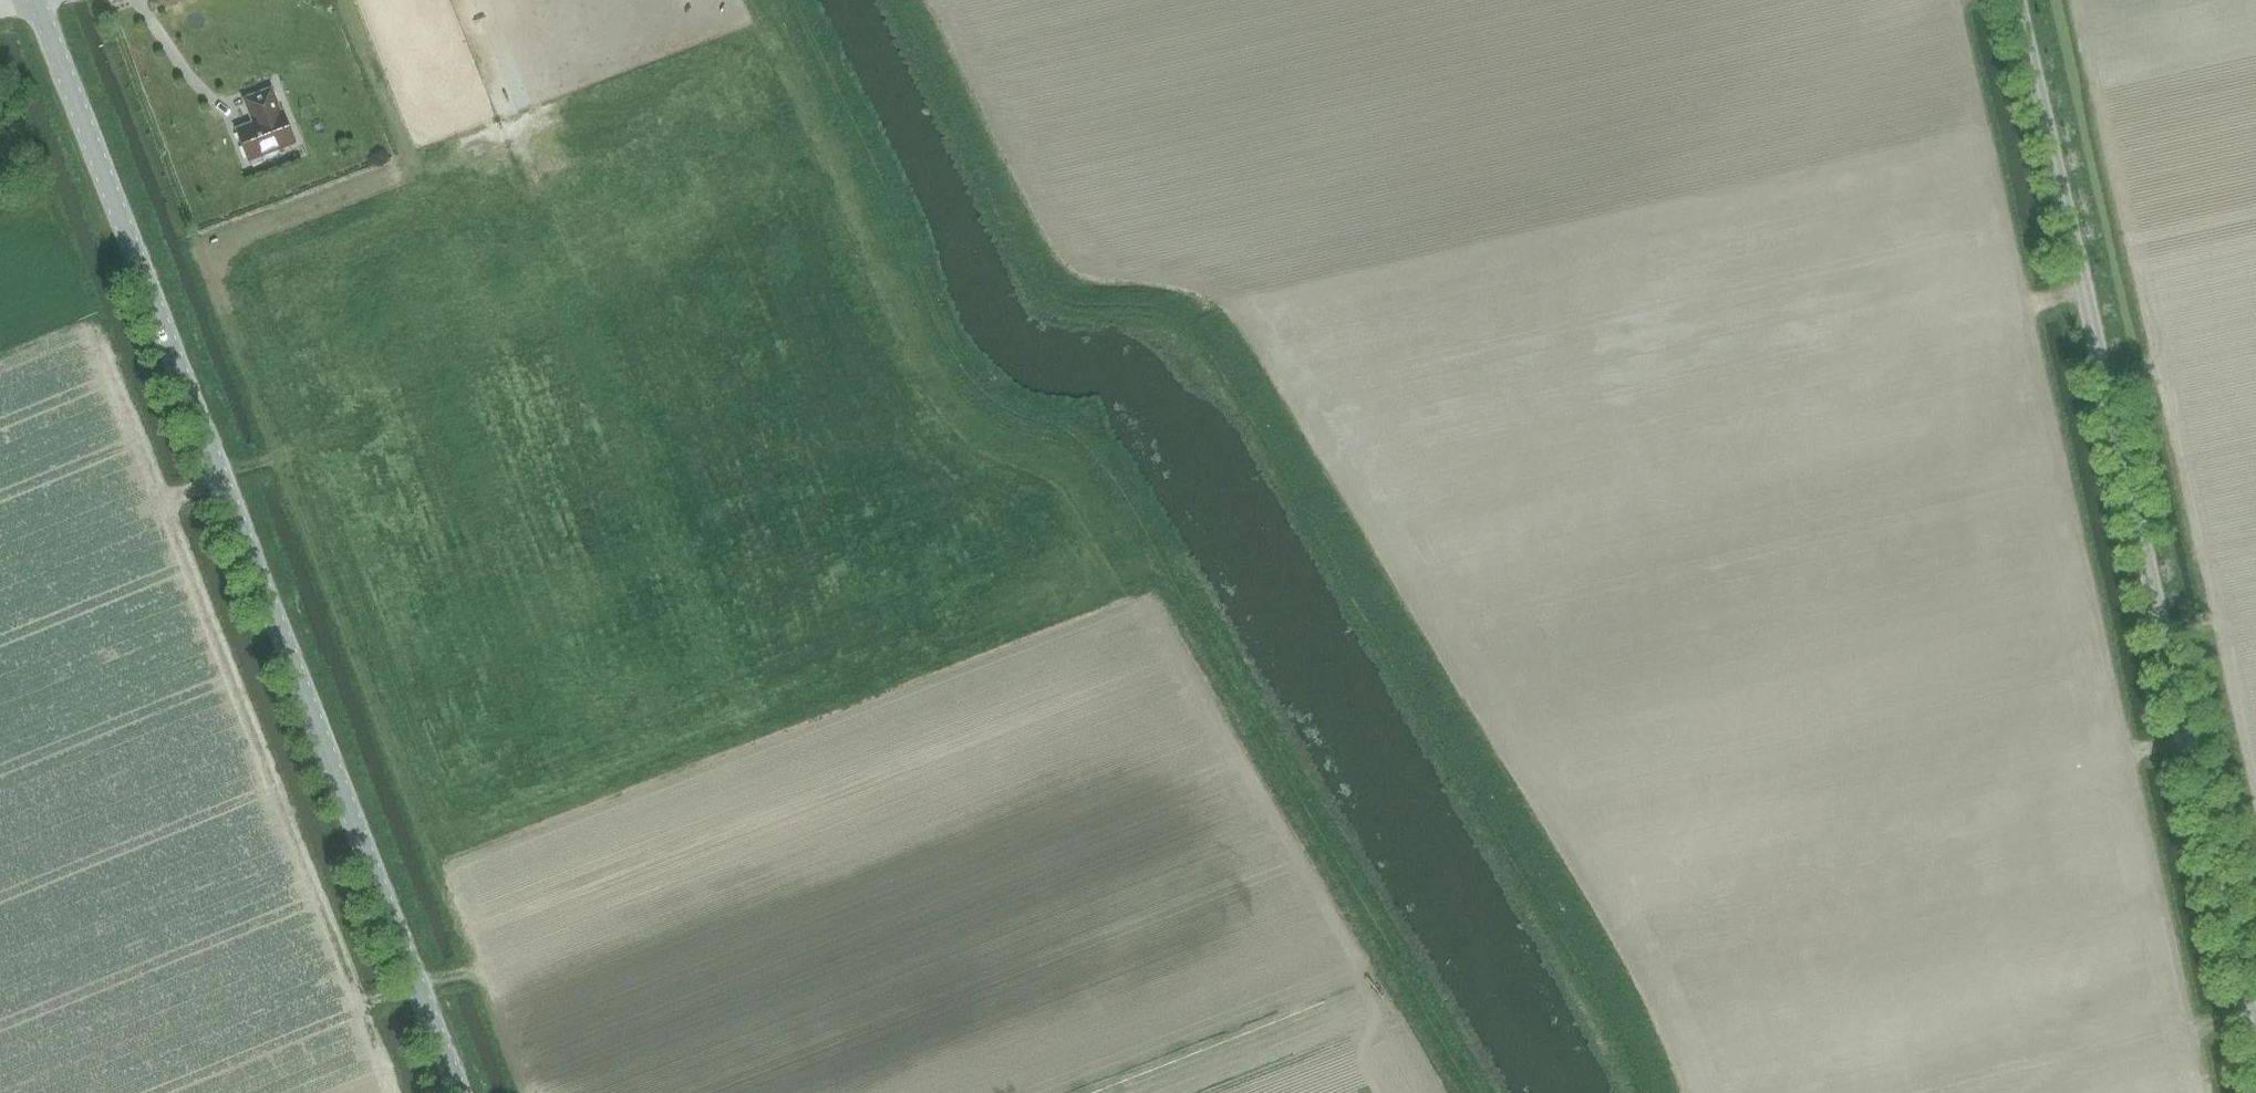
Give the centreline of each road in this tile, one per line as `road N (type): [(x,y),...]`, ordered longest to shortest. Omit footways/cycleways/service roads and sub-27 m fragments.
road 1 (unclassified): [(457,1092),(32,0)]
road 2 (unclassified): [(2255,1016),(2022,0)]

